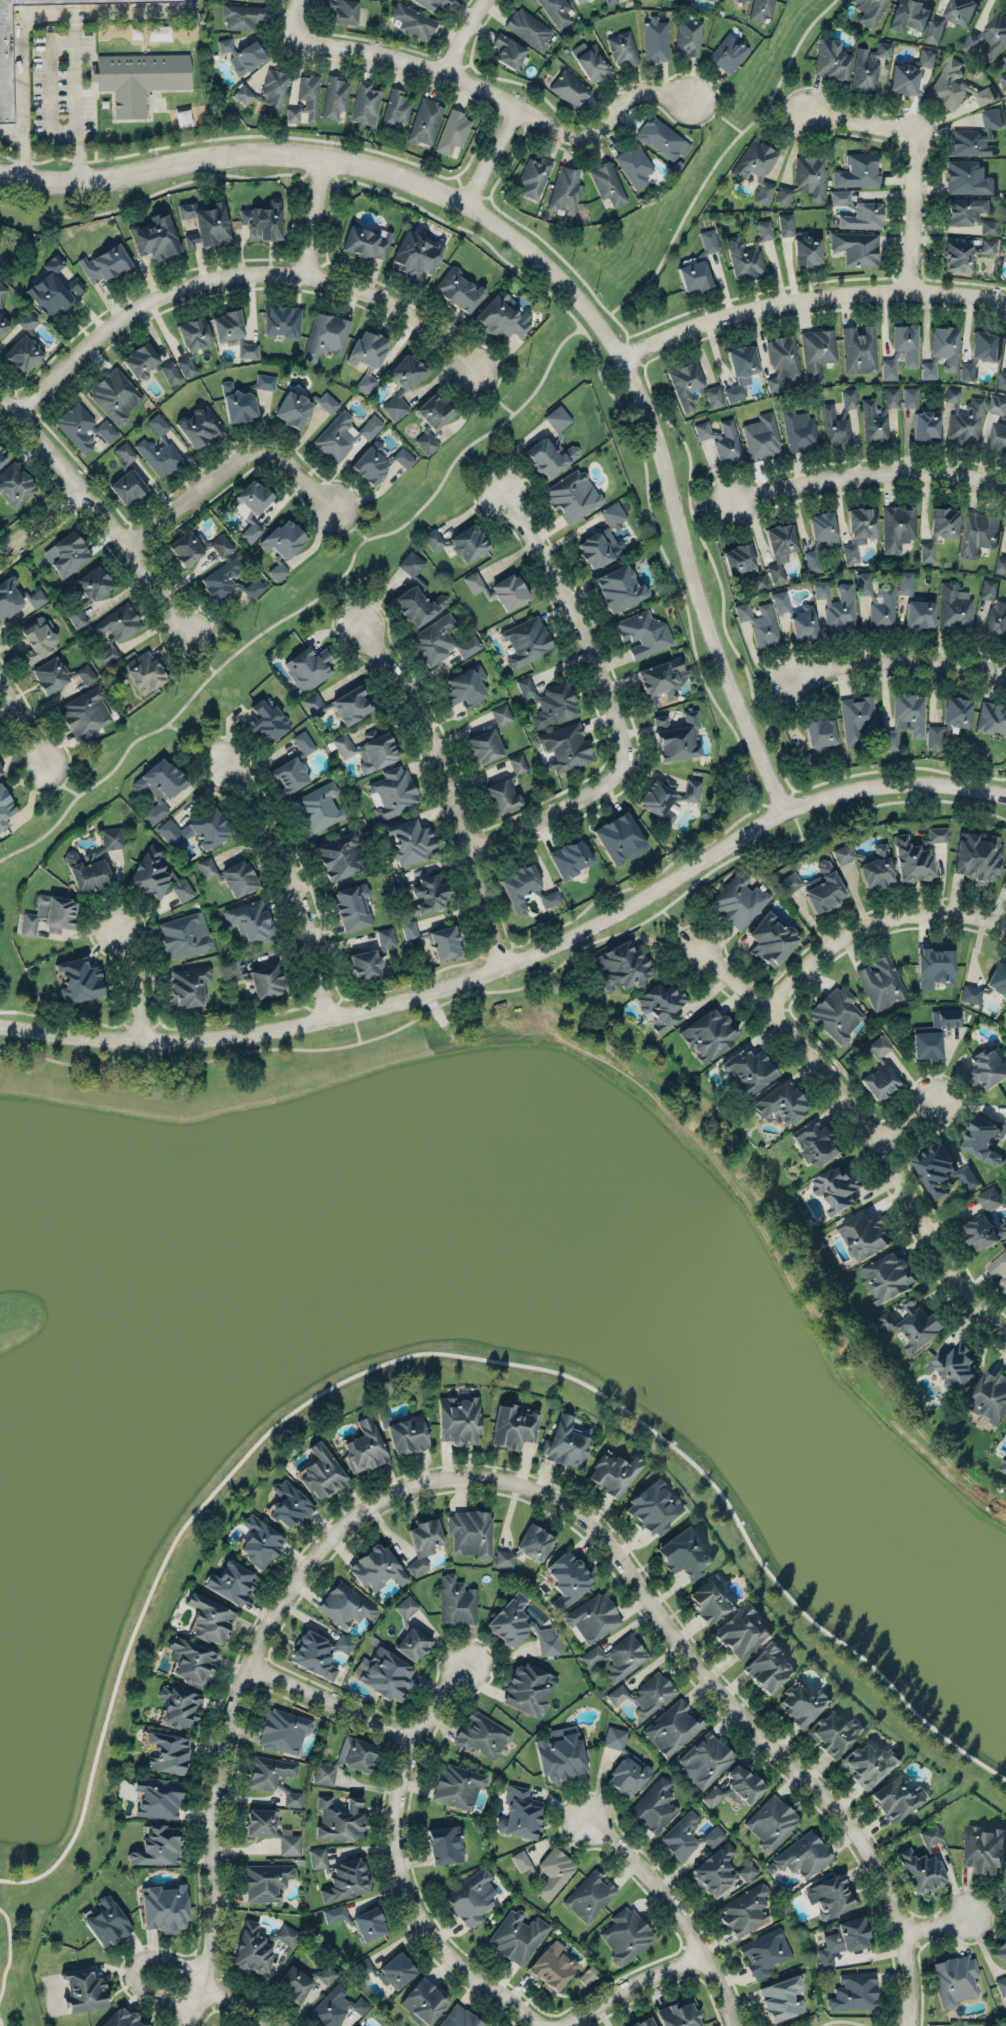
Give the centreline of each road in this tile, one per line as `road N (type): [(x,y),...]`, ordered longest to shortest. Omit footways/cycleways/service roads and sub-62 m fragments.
road 1 (residential): [(190,2025),(209,1971),(212,1795),(246,1661),(331,1534),(406,1485),(481,1474),(554,1492),(614,1547),(744,1721),(832,1799),(873,1860),(901,1931),(906,2025)]
road 2 (tertiary): [(0,172),(117,180),(248,157),(331,160),(379,167),(467,200),(515,236),(606,319),(630,363),(654,418),(709,639),(740,720),(790,810)]
road 3 (tertiary): [(0,1025),(145,1042),(243,1036),(433,995),(567,943),(790,810),(891,785),(974,784),(1005,795)]
road 4 (residential): [(18,414),(112,329),(175,291),(241,276),(306,276),(379,299),(475,372)]
road 5 (residential): [(703,944),(770,1006),(880,1137),(963,1277),(1005,1321)]
road 6 (residential): [(475,844),(609,773),(624,735),(626,702),(593,626),(545,535),(505,484)]
road 7 (residential): [(550,2025),(432,1932),(405,1871),(400,1808),(415,1731),(467,1660)]
road 8 (residential): [(626,355),(691,327),(833,293),(1005,301)]
road 9 (residential): [(500,967),(452,768),(424,702),(366,616)]
road 10 (residential): [(0,391),(132,552),(187,639)]
road 11 (residential): [(292,42),(347,47),(445,74),(582,139)]
road 12 (residential): [(330,1017),(296,872),(228,753)]
road 13 (residential): [(738,2025),(668,1881),(634,1832),(592,1794)]
road 14 (residential): [(733,502),(852,476),(952,475),(1005,484)]
road 15 (residential): [(132,552),(258,448),(278,451),(311,474),(336,509)]
road 16 (residential): [(770,1006),(835,944),(885,926),(986,919),(1005,928)]
road 17 (residential): [(908,291),(911,132),(808,114)]
road 18 (residential): [(794,681),(848,663),(897,659),(1005,673)]
road 19 (residential): [(246,1661),(415,1731)]
road 20 (residential): [(209,1971),(151,1955),(132,1964),(145,1987),(198,2008)]
road 21 (residential): [(705,1953),(560,2025)]
road 22 (residential): [(145,1042),(142,971),(119,915)]
road 23 (residential): [(582,139),(596,135),(630,96),(692,98)]

